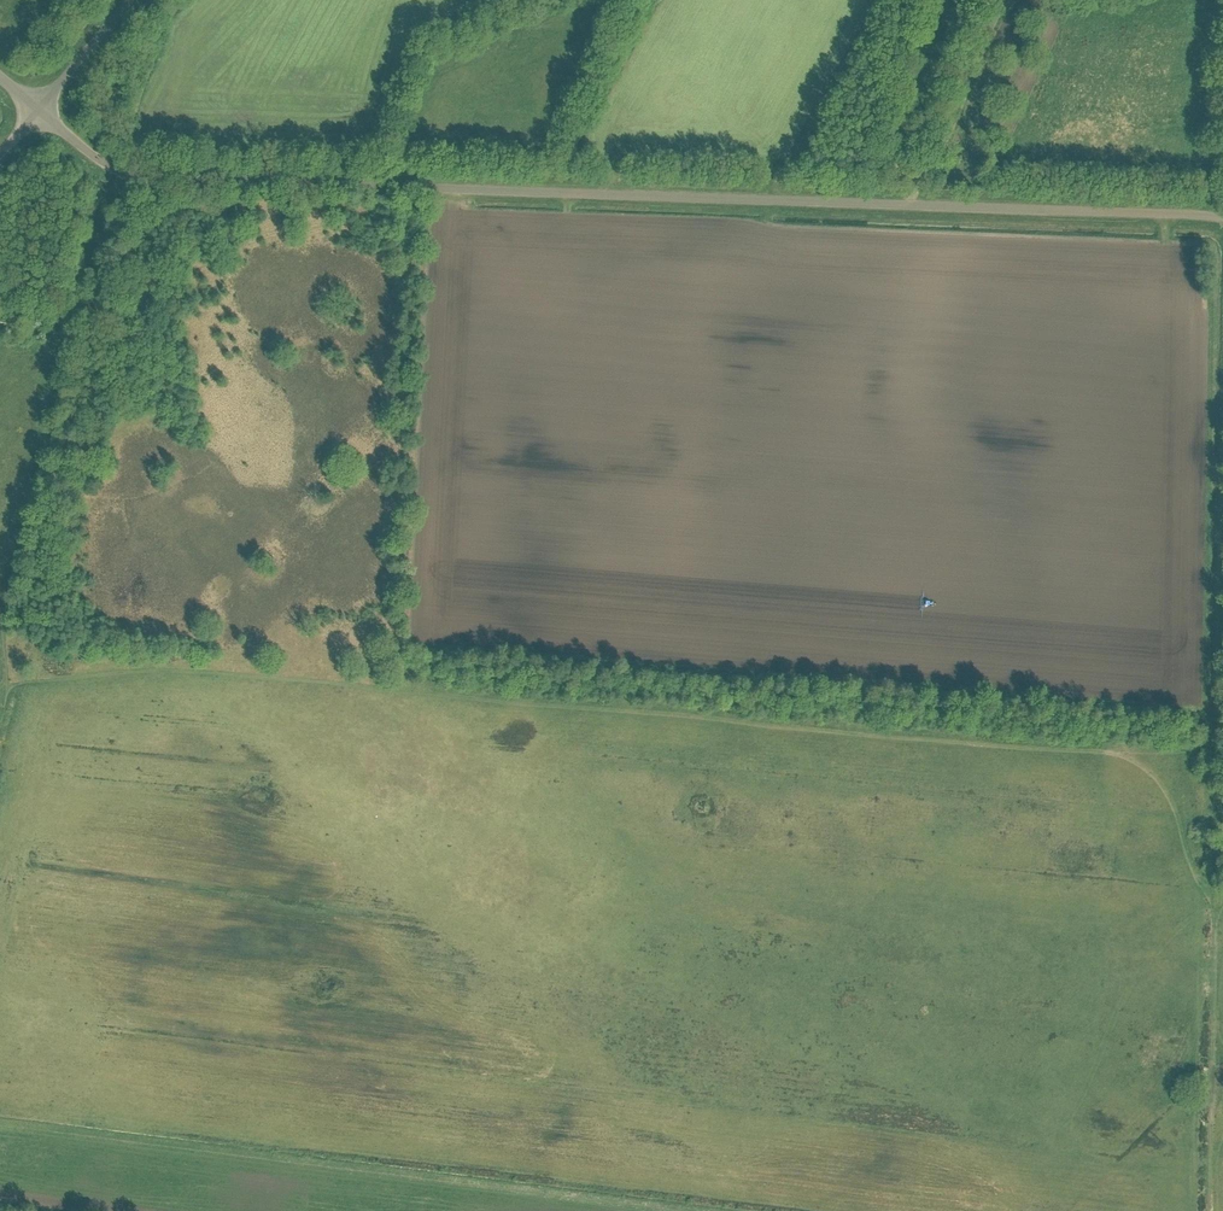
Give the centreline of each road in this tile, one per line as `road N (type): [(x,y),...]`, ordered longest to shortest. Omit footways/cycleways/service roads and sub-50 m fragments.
road 1 (unclassified): [(1222,216),(144,178),(94,156),(39,108)]
road 2 (track): [(906,205),(945,146),(1011,0)]
road 3 (unclassified): [(39,108),(129,0)]

